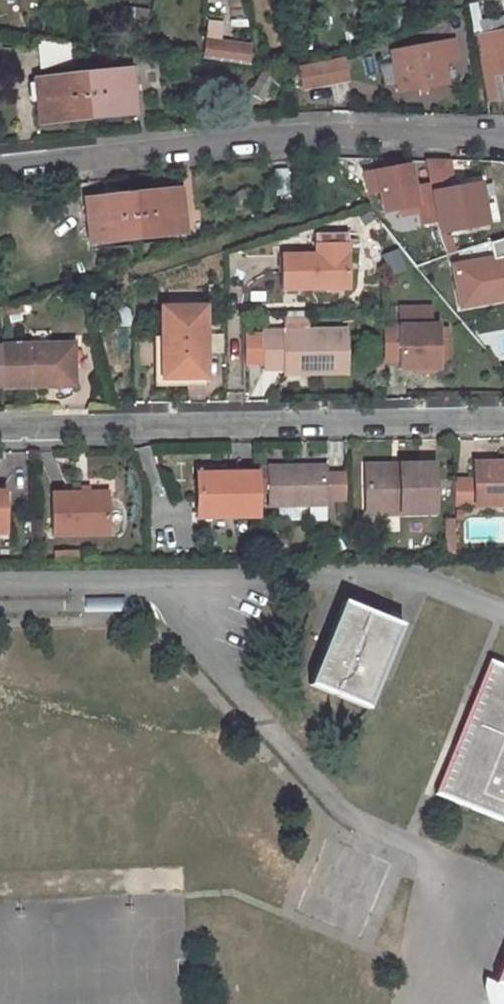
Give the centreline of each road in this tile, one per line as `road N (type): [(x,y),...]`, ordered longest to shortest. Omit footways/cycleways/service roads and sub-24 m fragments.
road 1 (residential): [(0,168),(401,136),(503,146)]
road 2 (residential): [(0,427),(503,416)]

